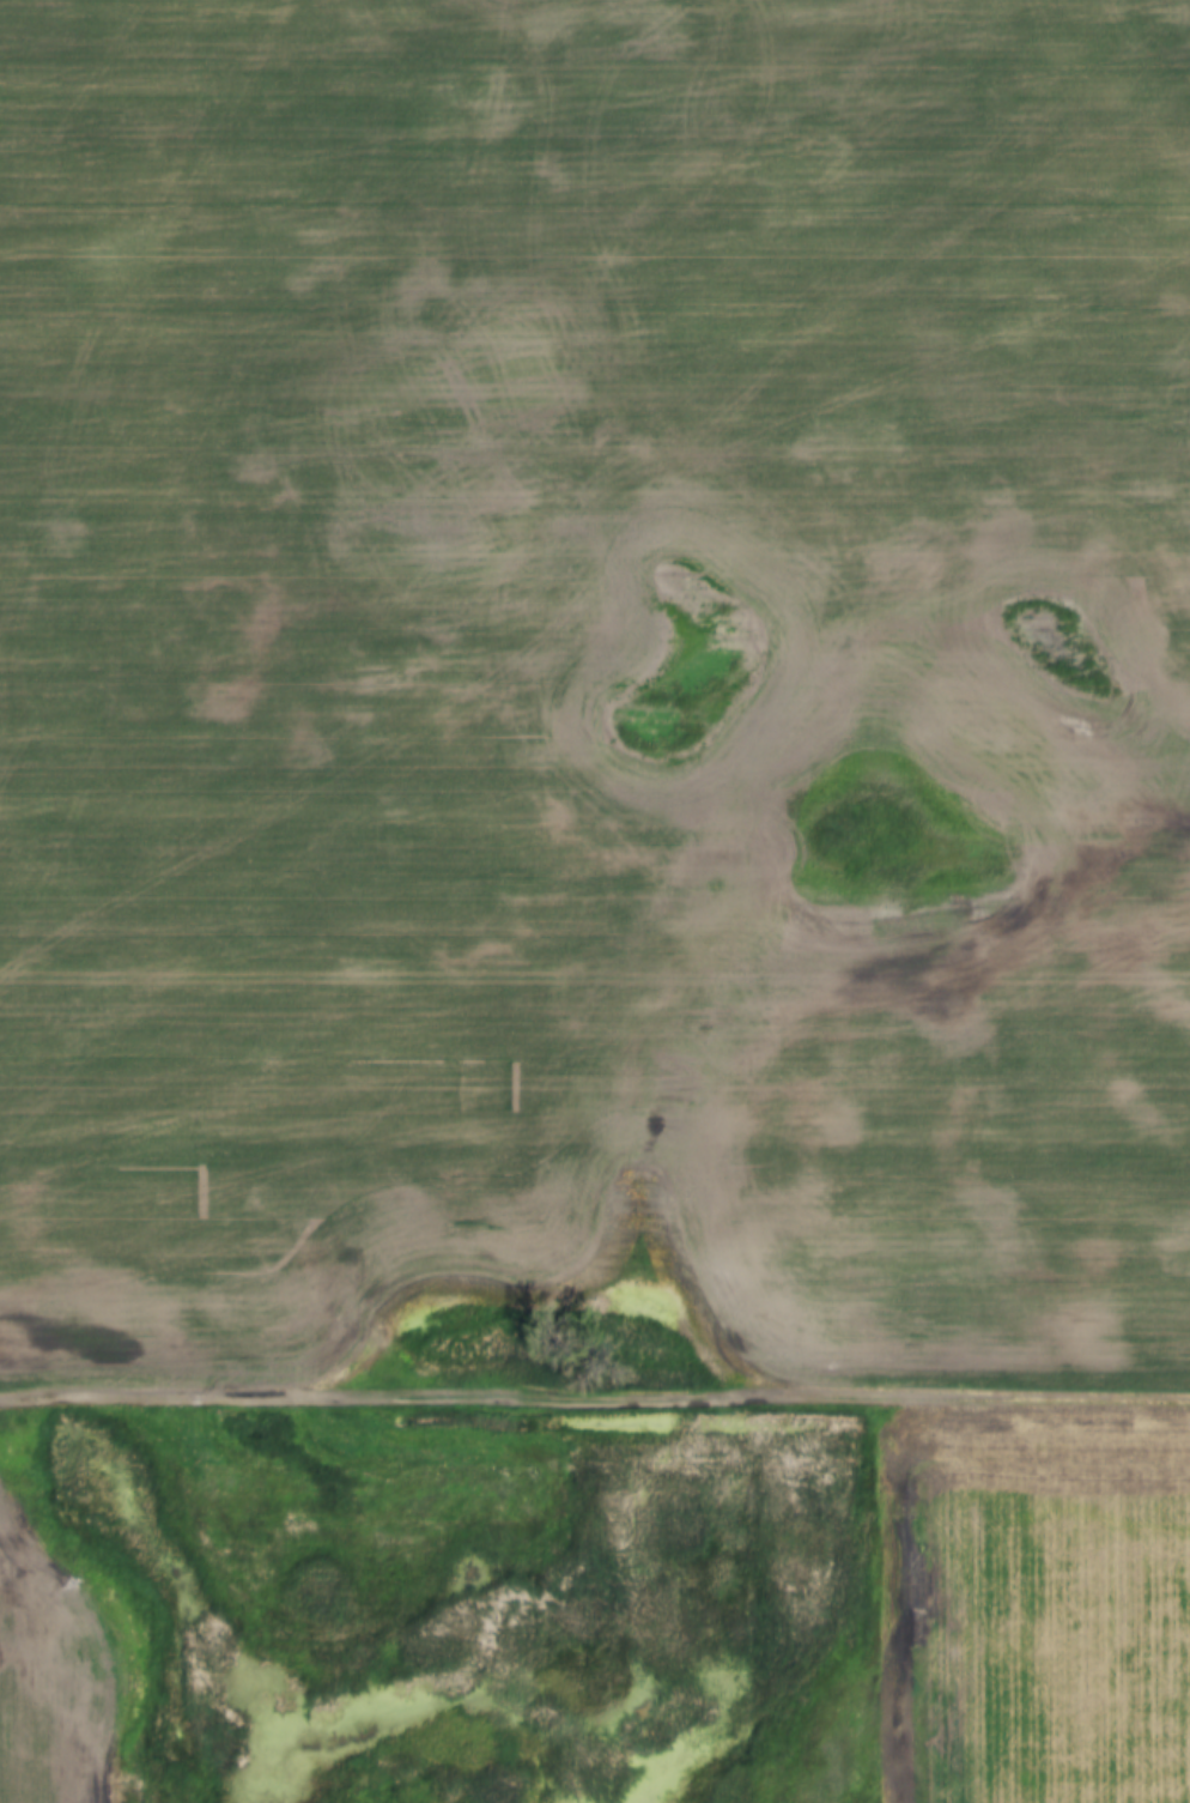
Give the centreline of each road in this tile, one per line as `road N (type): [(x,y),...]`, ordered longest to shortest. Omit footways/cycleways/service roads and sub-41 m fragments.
road 1 (track): [(1189,1405),(814,1402),(758,1393),(703,1400),(0,1400)]

